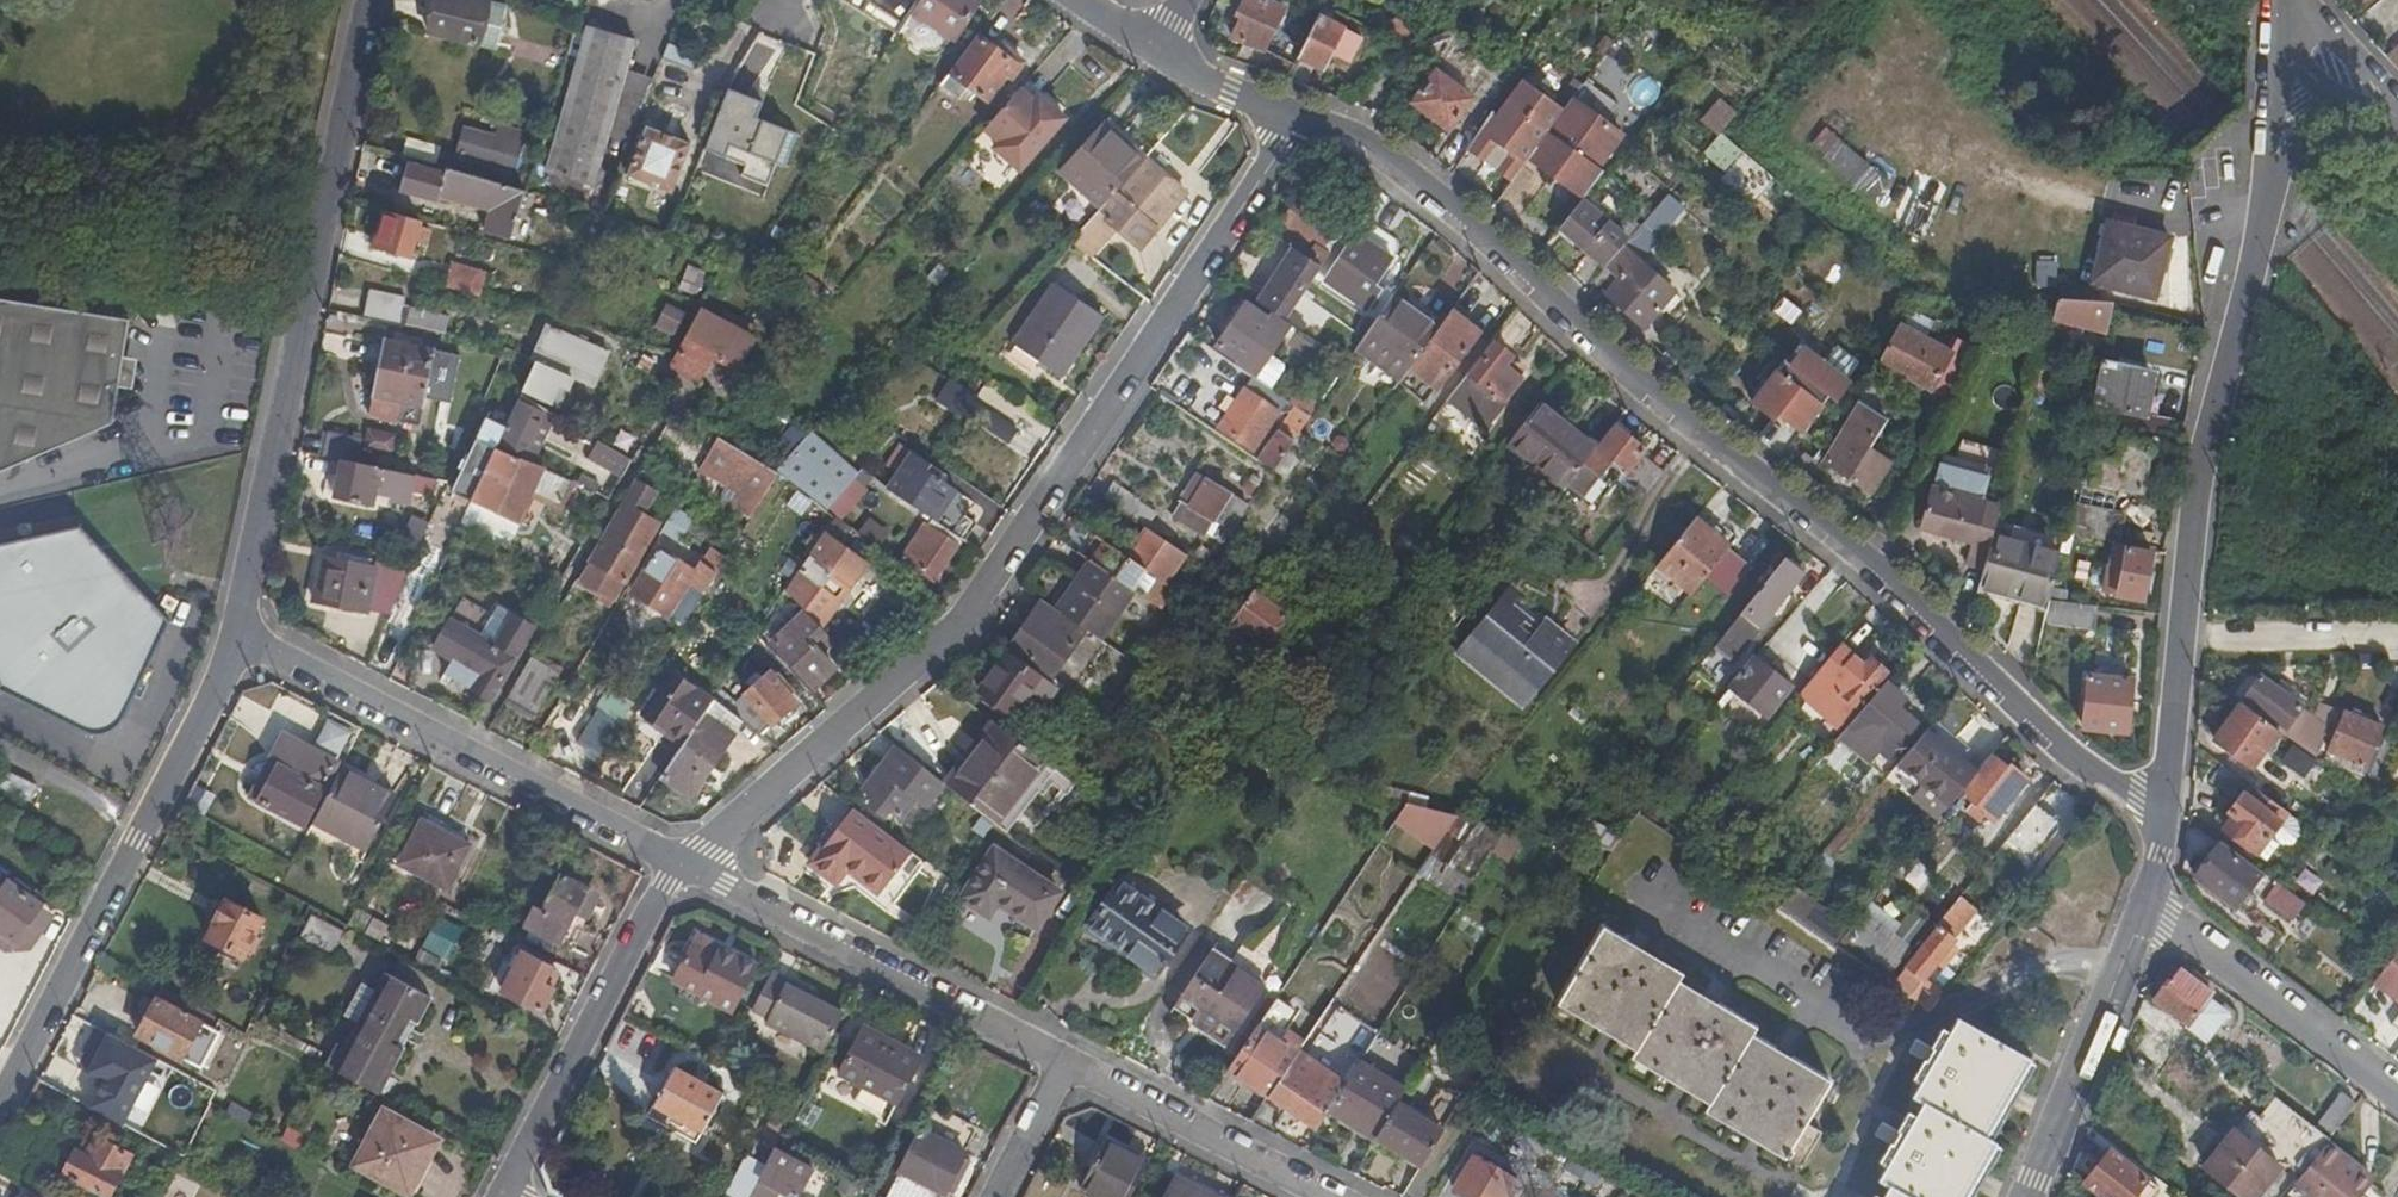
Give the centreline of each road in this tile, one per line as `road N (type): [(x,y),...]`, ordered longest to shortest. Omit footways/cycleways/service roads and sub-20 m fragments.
road 1 (residential): [(2163,825),(1873,573),(1653,401),(1394,161),(1293,115)]
road 2 (residential): [(1293,115),(1277,158),(978,603),(685,866)]
road 3 (residential): [(371,0),(241,642)]
road 4 (residential): [(241,642),(0,1102)]
road 5 (unclassified): [(2278,144),(2198,478),(2182,640)]
road 6 (residential): [(241,642),(685,866)]
road 7 (residential): [(685,866),(1054,1051)]
road 8 (residential): [(503,1193),(663,883),(685,866)]
road 9 (residential): [(1054,1051),(1329,1196)]
road 10 (residential): [(2397,1093),(2146,914)]
road 11 (unclassified): [(2146,914),(2029,1196)]
road 12 (residential): [(2182,640),(2397,639)]
road 13 (unclassified): [(2182,640),(2163,825)]
road 14 (residential): [(981,1196),(1054,1051)]
road 15 (residential): [(1293,115),(1230,95),(1149,50)]
road 16 (residential): [(2397,112),(2289,0)]
road 17 (residential): [(2282,35),(2326,92),(2366,118)]

